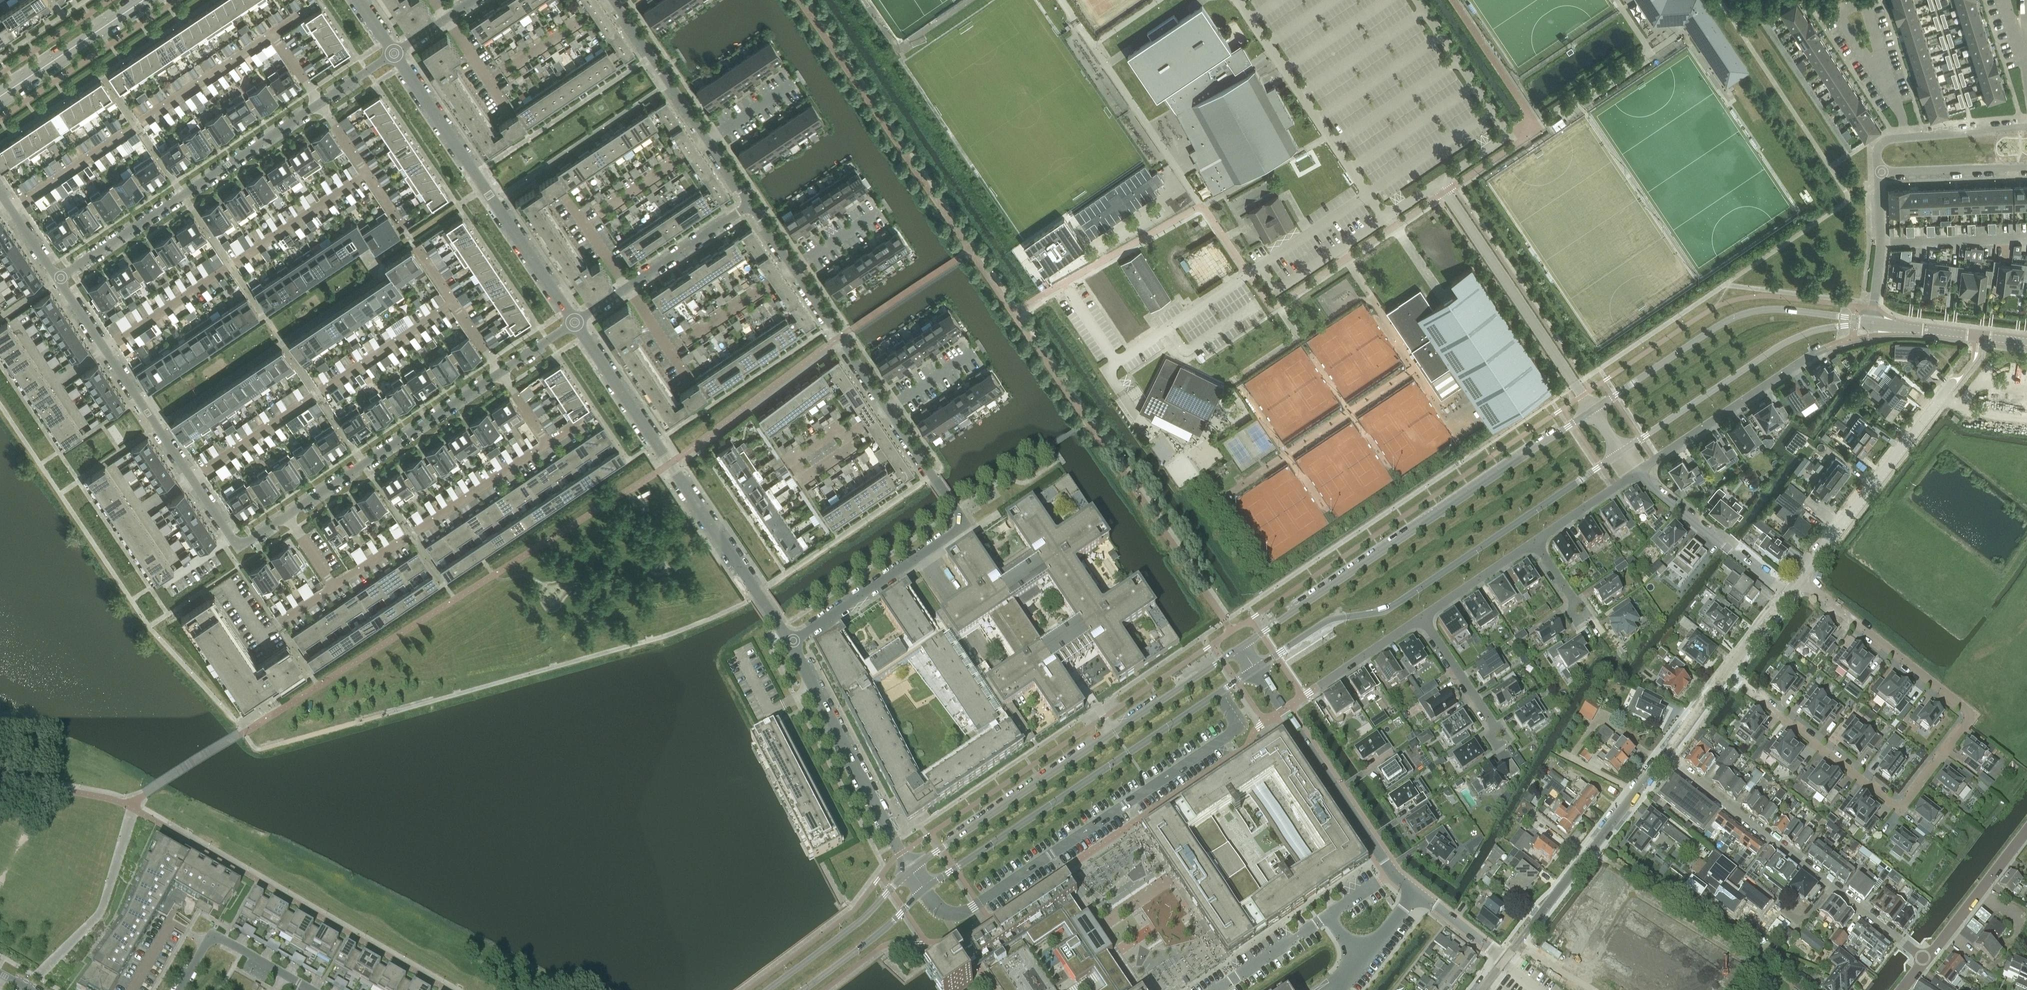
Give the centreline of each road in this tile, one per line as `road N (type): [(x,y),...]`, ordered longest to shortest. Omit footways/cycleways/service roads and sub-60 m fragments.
road 1 (residential): [(59,279),(240,550),(576,323)]
road 2 (residential): [(750,205),(966,527),(788,642)]
road 3 (residential): [(1727,677),(1901,812),(1974,718),(1800,583)]
road 4 (tertiary): [(1255,667),(1327,621),(1391,607),(1622,452)]
road 5 (tertiary): [(1593,411),(1241,647)]
road 6 (residential): [(924,889),(944,912),(964,912),(1160,782),(1230,734),(1234,723),(1215,694)]
road 7 (residential): [(59,279),(394,54)]
road 8 (tertiary): [(1241,647),(909,869)]
road 9 (residential): [(576,323),(788,642)]
road 10 (tertiary): [(924,889),(1215,694)]
road 11 (unclassified): [(1238,0),(1386,220),(1440,184)]
road 12 (residential): [(394,54),(576,323)]
road 13 (tertiary): [(1849,322),(1782,311),(1743,315),(1593,411)]
road 14 (residential): [(1882,931),(1661,761)]
road 15 (unclassified): [(1593,411),(1440,184)]
road 16 (residential): [(1766,960),(1636,880),(1570,978)]
road 17 (tertiary): [(1622,452),(1779,347),(1849,322)]
road 18 (residential): [(788,642),(909,869)]
road 19 (residential): [(1800,583),(1955,383)]
road 20 (residential): [(1255,667),(1394,872)]
road 21 (residential): [(612,0),(750,205)]
road 22 (residential): [(1522,935),(1661,761)]
road 23 (residential): [(1637,472),(1820,351)]
road 24 (residential): [(576,323),(750,205)]
road 25 (unclassified): [(1637,472),(1789,597)]
road 26 (tertiary): [(909,869),(852,927),(769,989)]
road 27 (tertiary): [(0,97),(144,0)]
road 28 (residential): [(178,989),(205,944),(219,939),(308,989)]
road 29 (unclassified): [(2026,832),(1926,962)]
road 30 (tertiary): [(803,989),(924,889)]
road 31 (tertiary): [(2026,343),(1871,324)]
road 32 (residential): [(1871,324),(1881,242),(1878,172)]
road 33 (residential): [(1878,172),(2026,166)]
road 34 (residential): [(1422,616),(1496,734)]
road 35 (residential): [(1330,915),(1217,989)]
road 36 (residential): [(1422,616),(1534,542)]
road 37 (residential): [(1315,688),(1422,616)]
road 38 (residential): [(1534,542),(1637,472)]
road 39 (residential): [(2026,127),(1905,137)]

